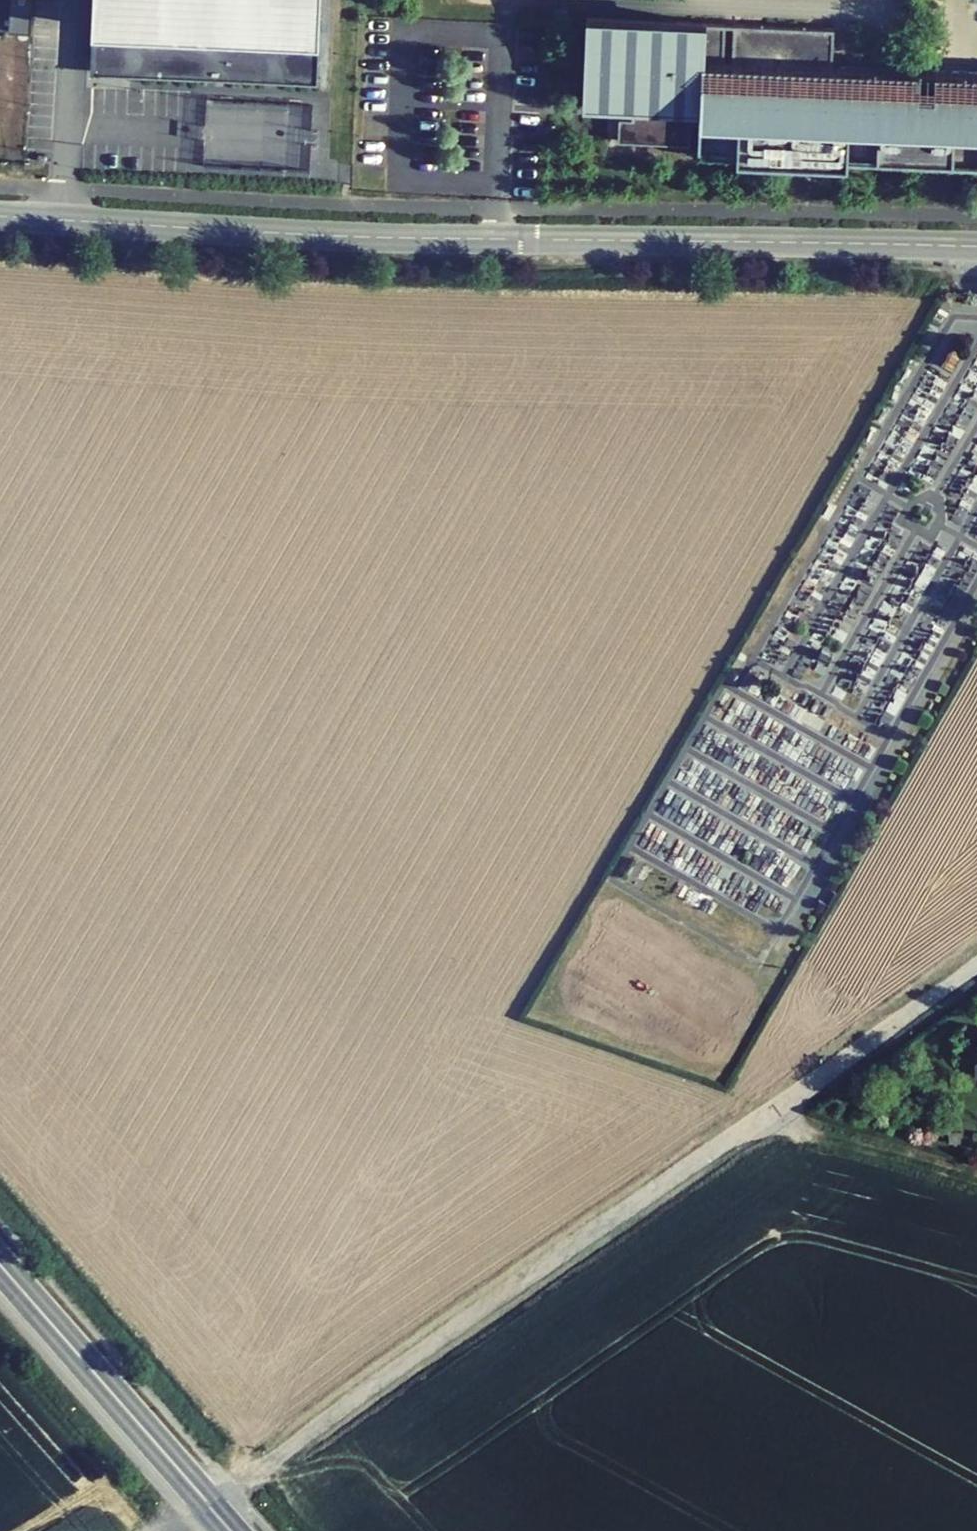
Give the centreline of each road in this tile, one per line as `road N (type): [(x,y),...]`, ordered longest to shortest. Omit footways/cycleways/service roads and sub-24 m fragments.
road 1 (tertiary): [(0,216),(383,238),(976,247)]
road 2 (residential): [(208,1504),(976,966)]
road 3 (primary): [(0,1266),(208,1504)]

